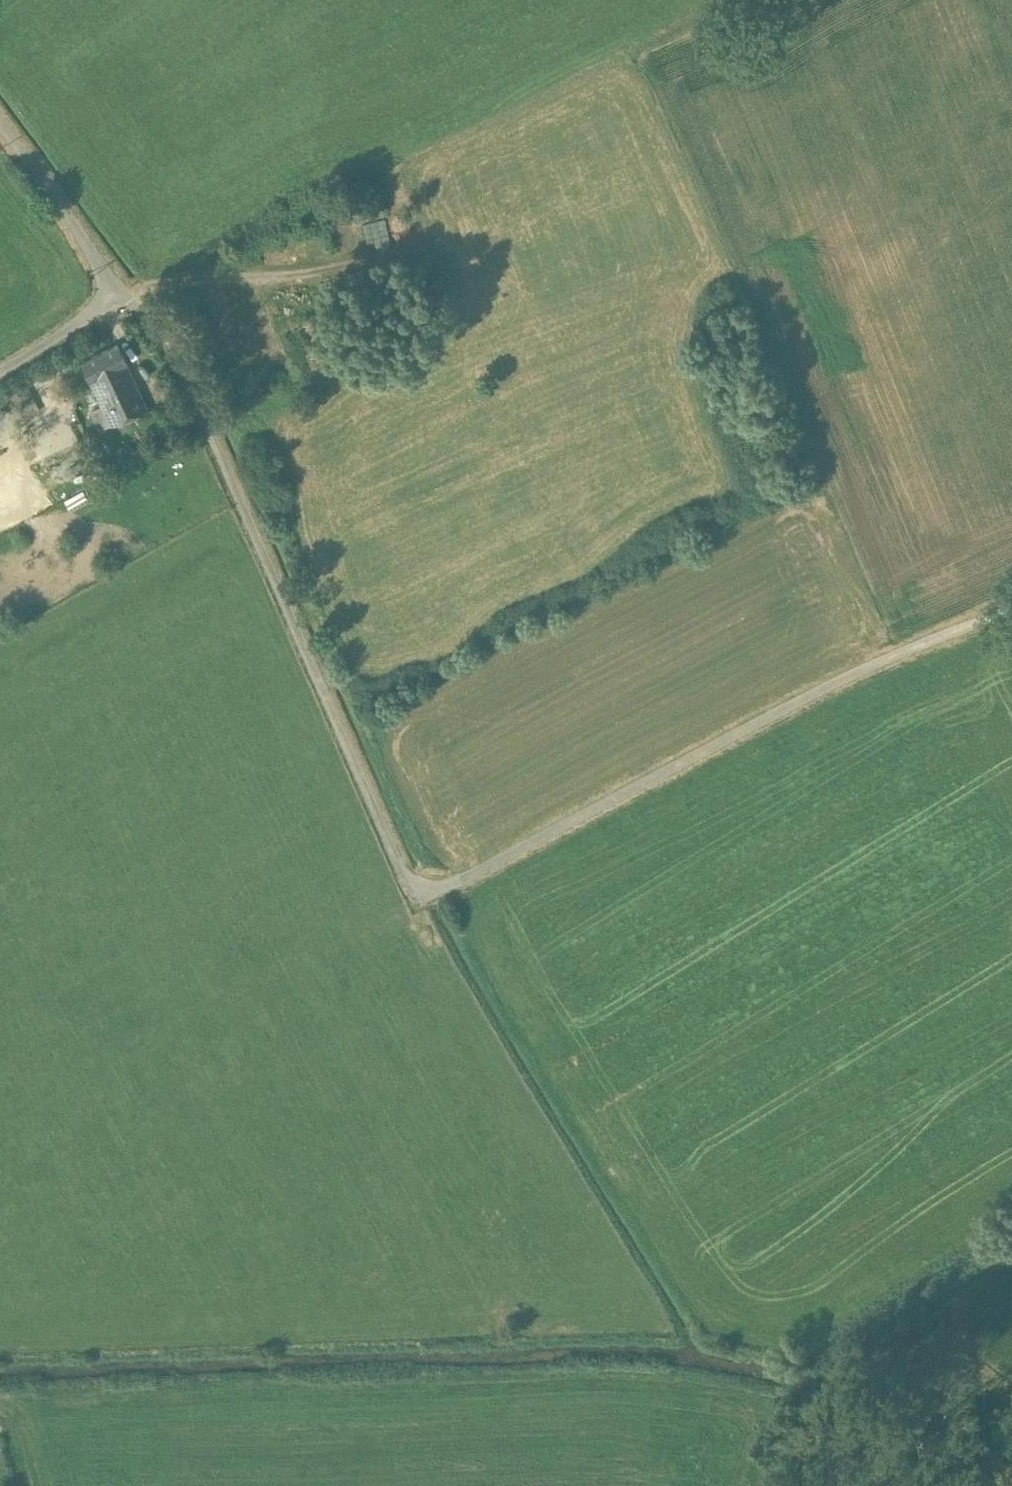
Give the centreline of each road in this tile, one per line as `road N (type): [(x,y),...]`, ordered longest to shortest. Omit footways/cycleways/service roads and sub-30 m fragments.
road 1 (unclassified): [(1011,608),(870,663),(438,893),(408,889),(173,358),(0,133)]
road 2 (track): [(0,370),(124,294)]

